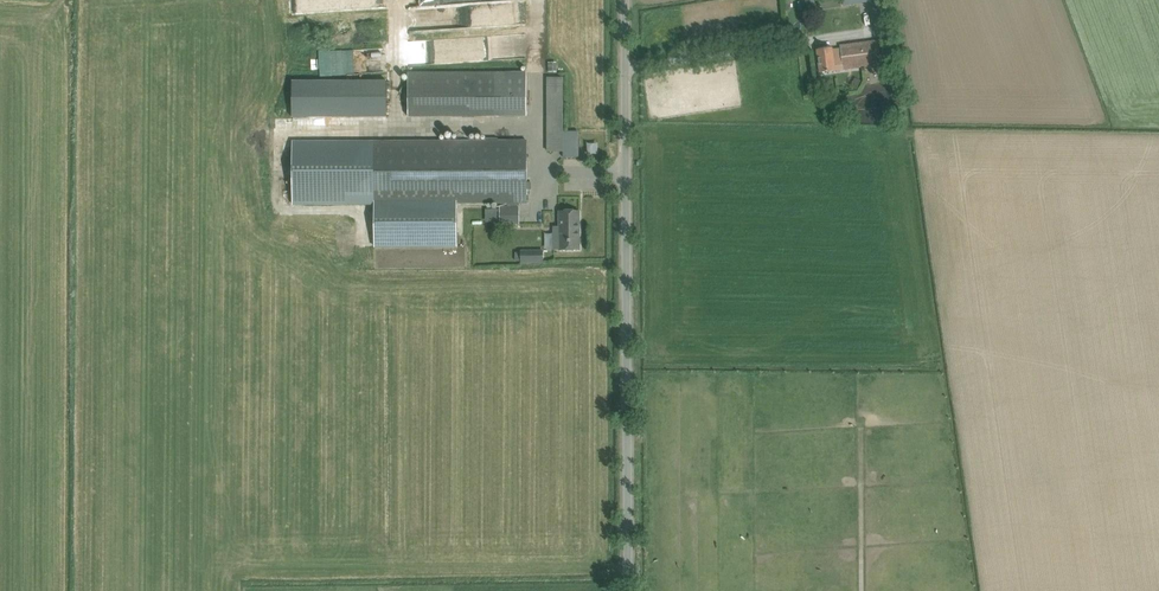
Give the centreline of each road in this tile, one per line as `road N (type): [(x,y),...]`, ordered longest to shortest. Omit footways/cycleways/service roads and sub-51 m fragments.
road 1 (unclassified): [(623,0),(627,590)]

